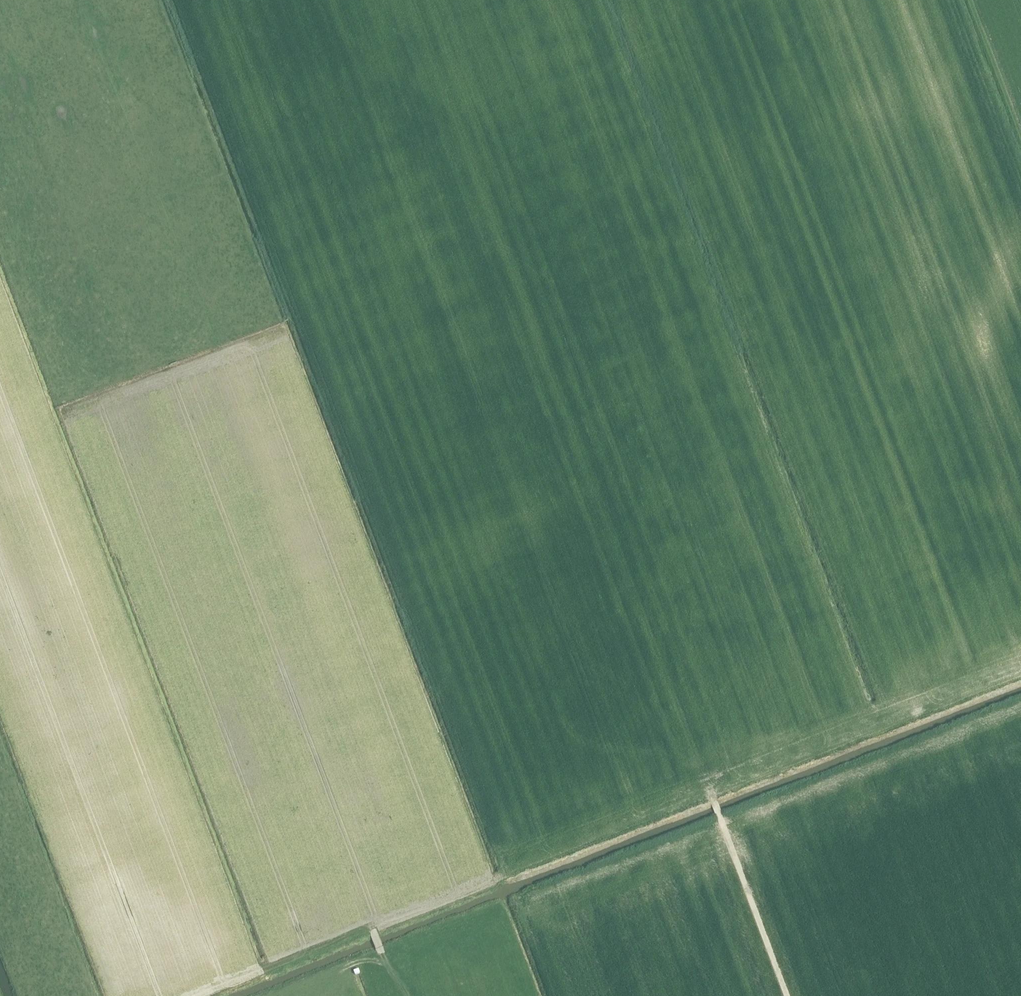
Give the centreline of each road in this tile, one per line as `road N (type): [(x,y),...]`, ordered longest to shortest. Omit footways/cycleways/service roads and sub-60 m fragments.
road 1 (track): [(787,995),(712,797)]

